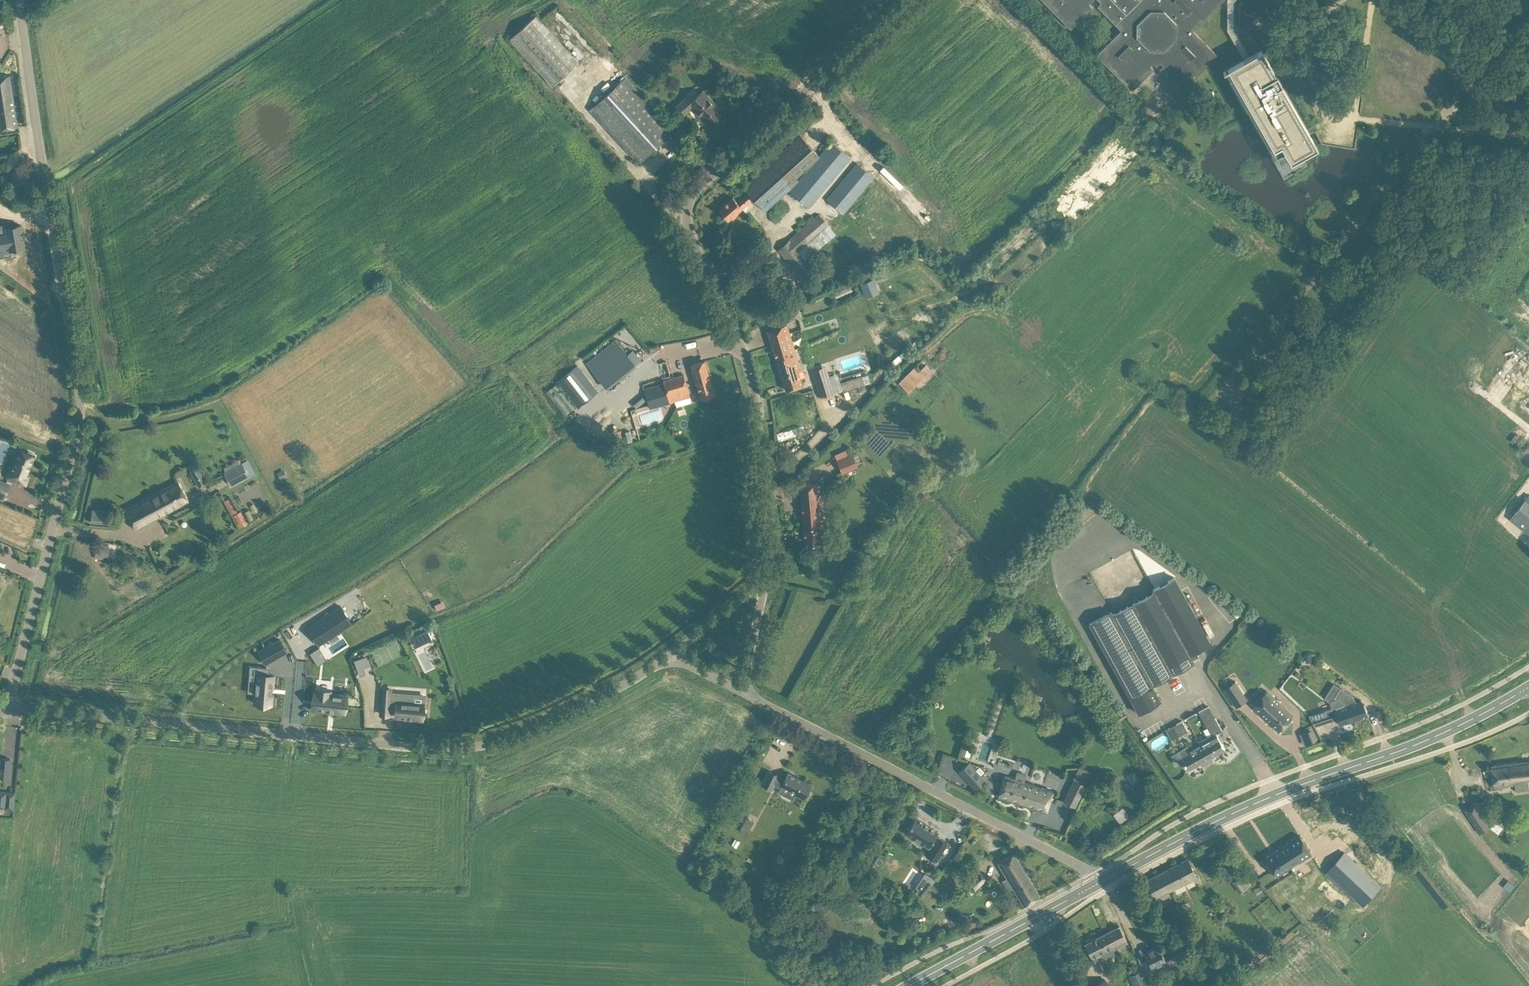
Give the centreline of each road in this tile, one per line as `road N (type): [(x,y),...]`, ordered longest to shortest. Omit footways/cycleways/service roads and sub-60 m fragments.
road 1 (unclassified): [(7,708),(82,396),(19,0)]
road 2 (unclassified): [(7,708),(446,749),(537,729),(672,655)]
road 3 (unclassified): [(764,579),(758,427),(719,294),(688,230),(688,200),(904,0)]
road 4 (secondary): [(1101,881),(1250,803),(1455,727),(1528,689)]
road 5 (unclassified): [(1101,881),(742,694)]
road 6 (secondary): [(907,985),(1101,881)]

